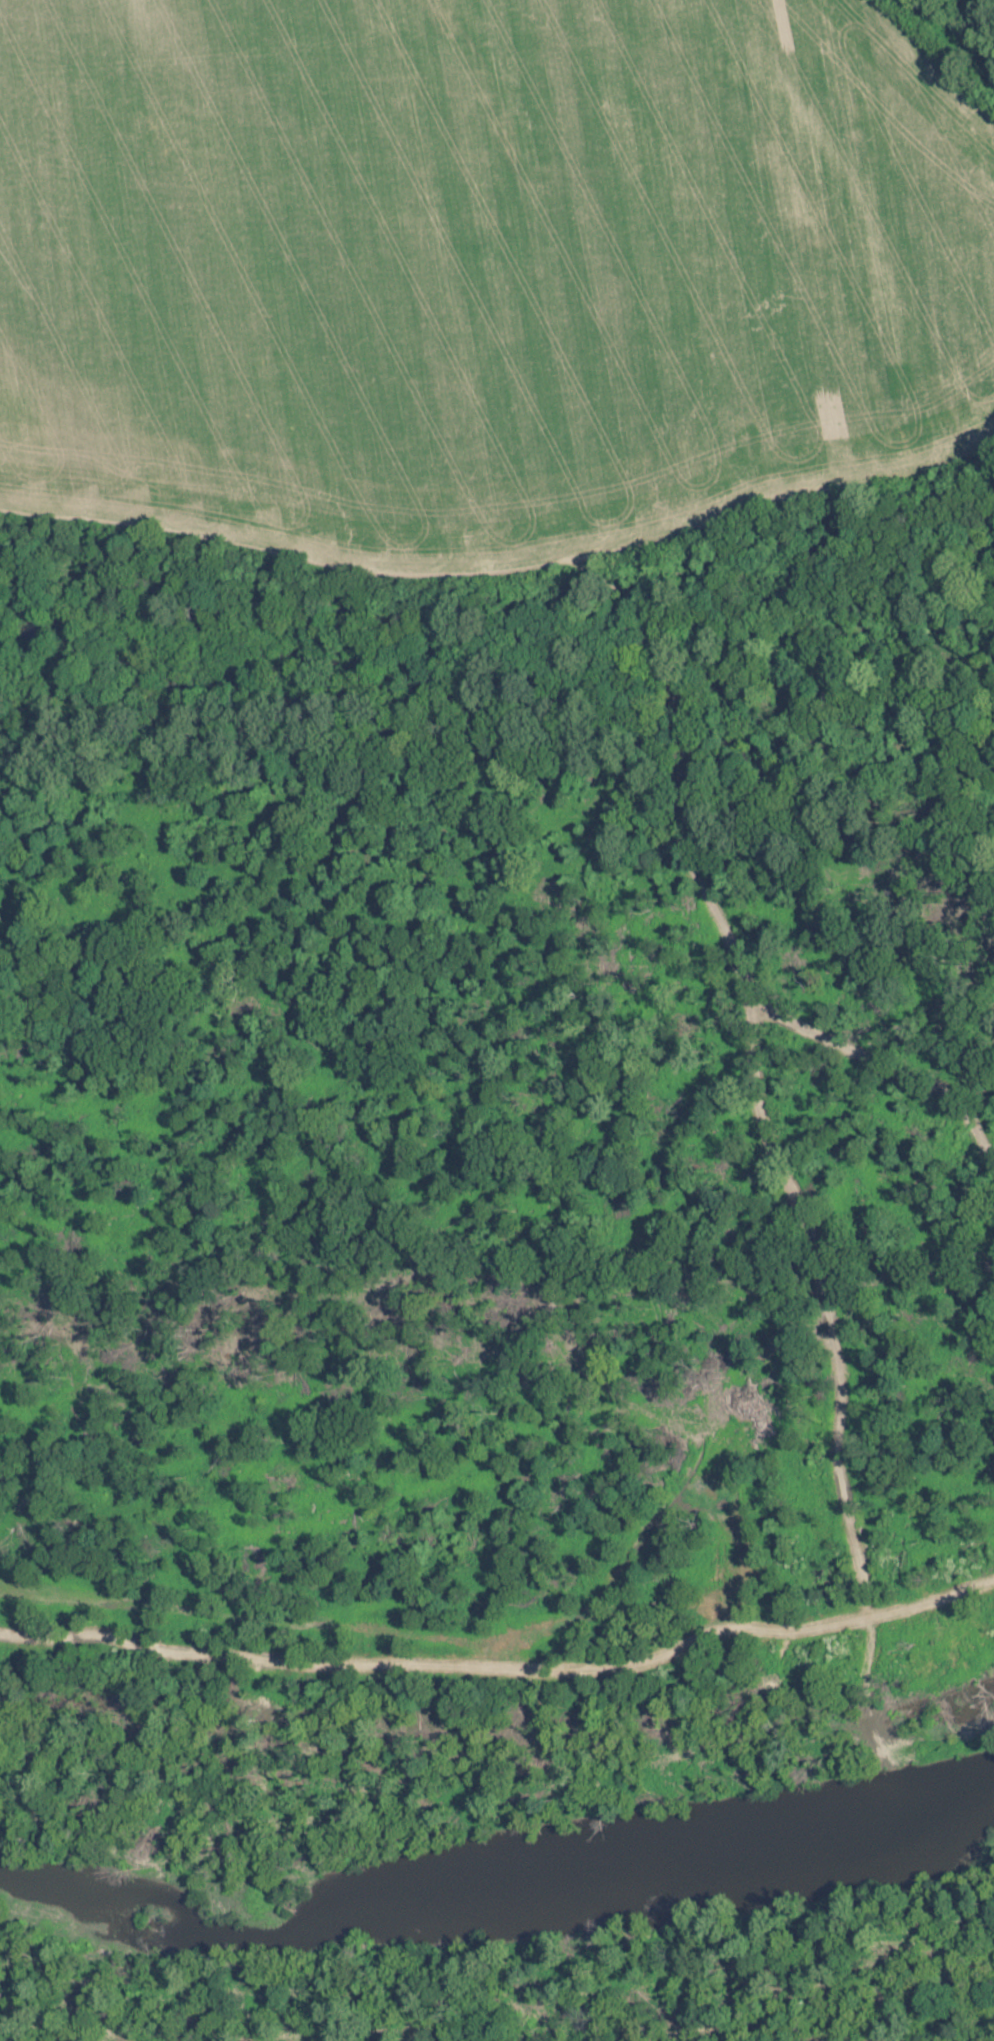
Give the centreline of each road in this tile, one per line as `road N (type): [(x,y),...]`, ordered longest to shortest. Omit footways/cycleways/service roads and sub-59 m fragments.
road 1 (residential): [(615,555),(674,690),(683,738),(674,825),(728,943),(762,1050),(769,1123),(553,1603),(554,1672)]
road 2 (residential): [(0,486),(158,519),(577,561),(768,530),(913,473),(993,426)]

